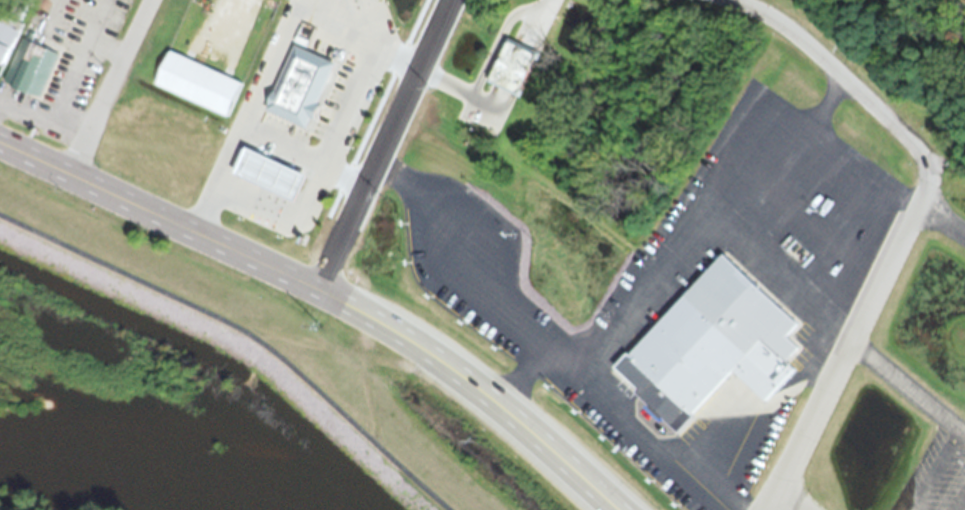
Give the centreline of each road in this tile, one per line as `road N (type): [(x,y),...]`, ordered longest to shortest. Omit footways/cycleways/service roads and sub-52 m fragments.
road 1 (primary): [(0,150),(399,342),(486,402),(609,509)]
road 2 (residential): [(317,298),(451,0)]
road 3 (residential): [(910,227),(925,179),(914,149),(792,34),(729,0)]
road 4 (residential): [(773,509),(910,227)]
road 5 (residential): [(69,182),(153,0)]

